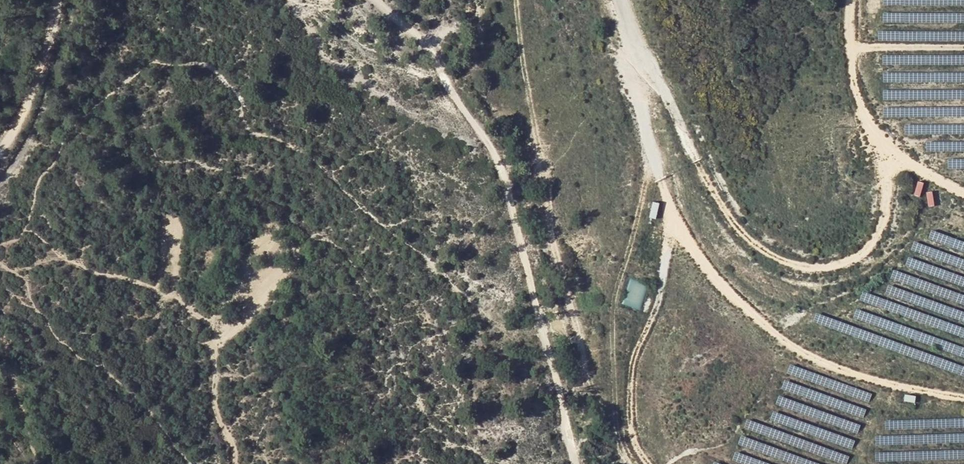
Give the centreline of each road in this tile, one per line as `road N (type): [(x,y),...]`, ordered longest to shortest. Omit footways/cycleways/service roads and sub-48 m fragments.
road 1 (track): [(577,463),(500,159),(459,109),(428,36),(383,0)]
road 2 (track): [(626,463),(579,342),(516,0)]
road 3 (track): [(654,151),(615,291),(617,440)]
road 4 (track): [(617,0),(661,180)]
road 5 (track): [(0,333),(41,463)]
road 6 (track): [(696,160),(663,87),(633,57)]

